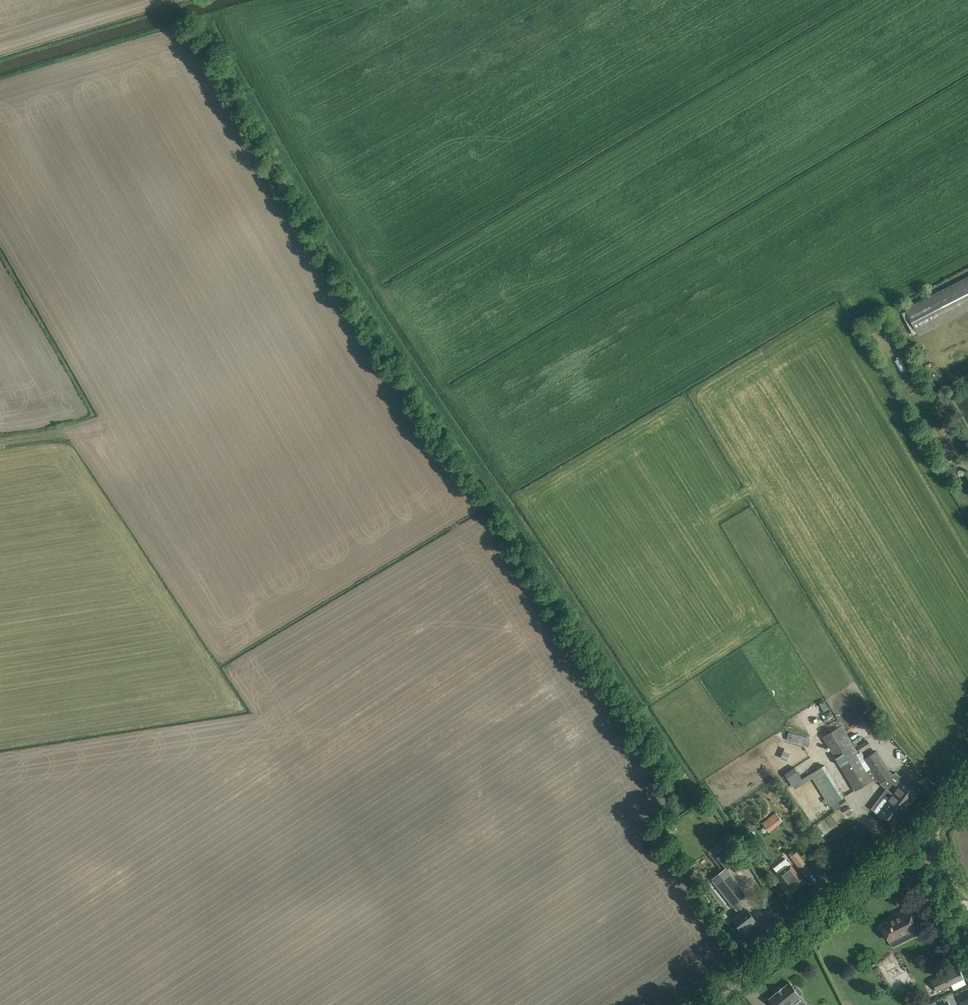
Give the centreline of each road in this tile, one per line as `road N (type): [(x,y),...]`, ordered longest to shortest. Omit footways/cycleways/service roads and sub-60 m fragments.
road 1 (unclassified): [(706,1004),(928,831),(967,789)]

